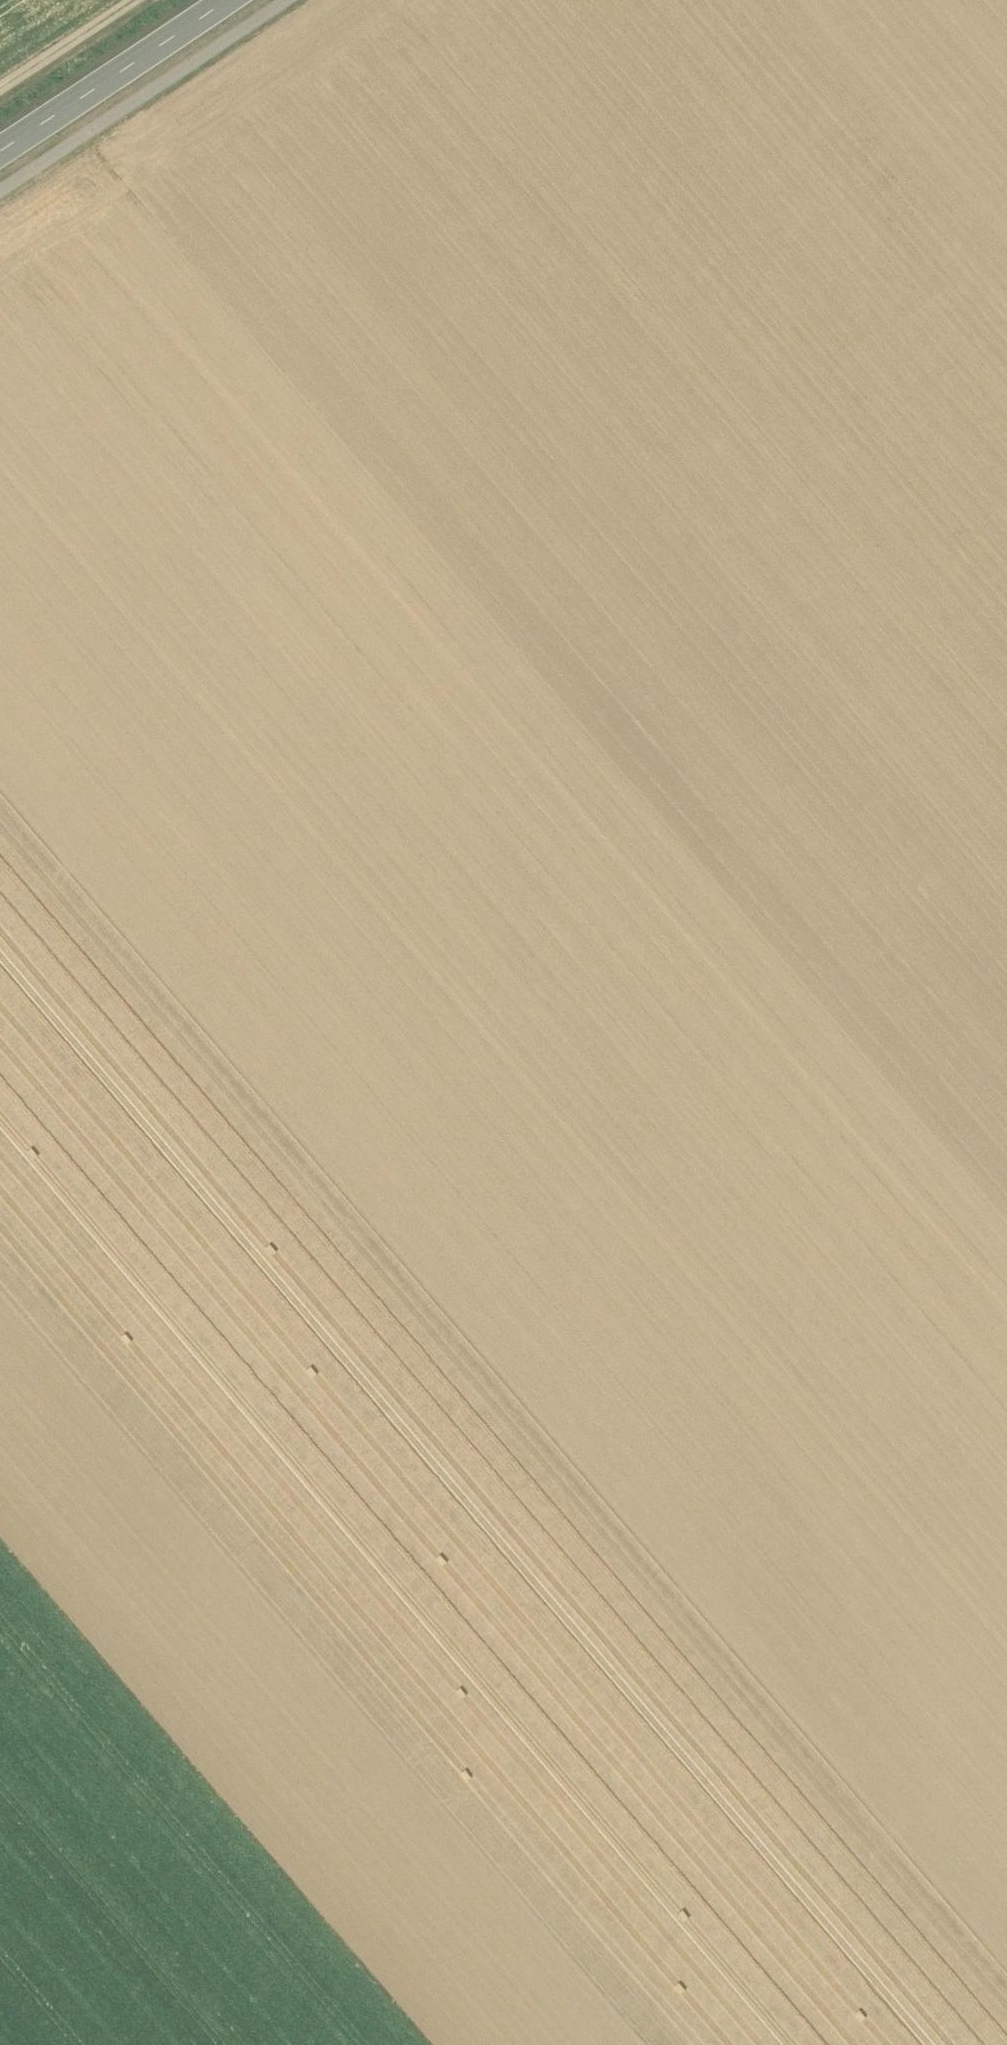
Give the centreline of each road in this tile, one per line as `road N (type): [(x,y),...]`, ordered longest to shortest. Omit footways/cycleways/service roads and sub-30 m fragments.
road 1 (track): [(0,193),(289,0)]
road 2 (secondary): [(0,155),(227,0)]
road 3 (track): [(0,95),(141,0)]

